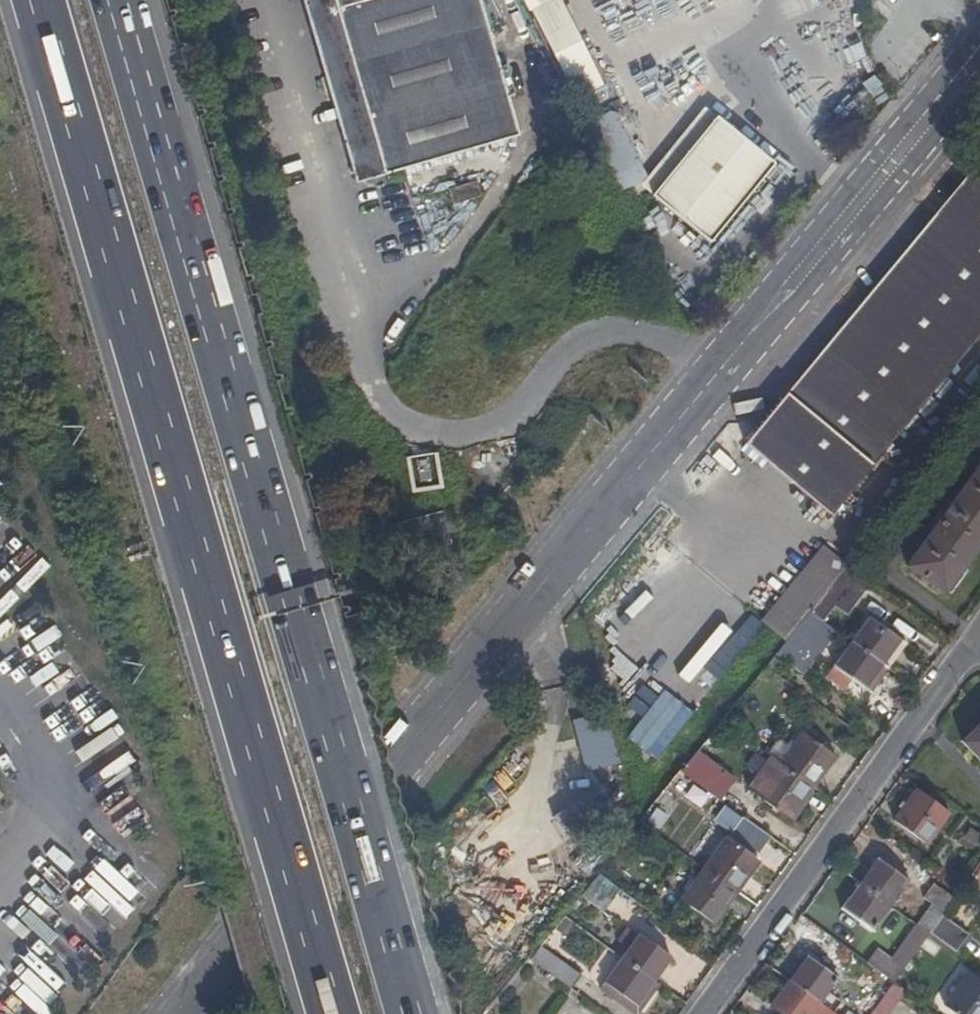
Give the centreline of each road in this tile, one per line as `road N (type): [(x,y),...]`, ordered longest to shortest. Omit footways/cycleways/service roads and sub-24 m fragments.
road 1 (tertiary): [(190,1013),(688,412),(979,41)]
road 2 (motorway): [(41,0),(337,1013)]
road 3 (motorway): [(414,1013),(121,0)]
road 4 (residential): [(703,1013),(972,651)]

